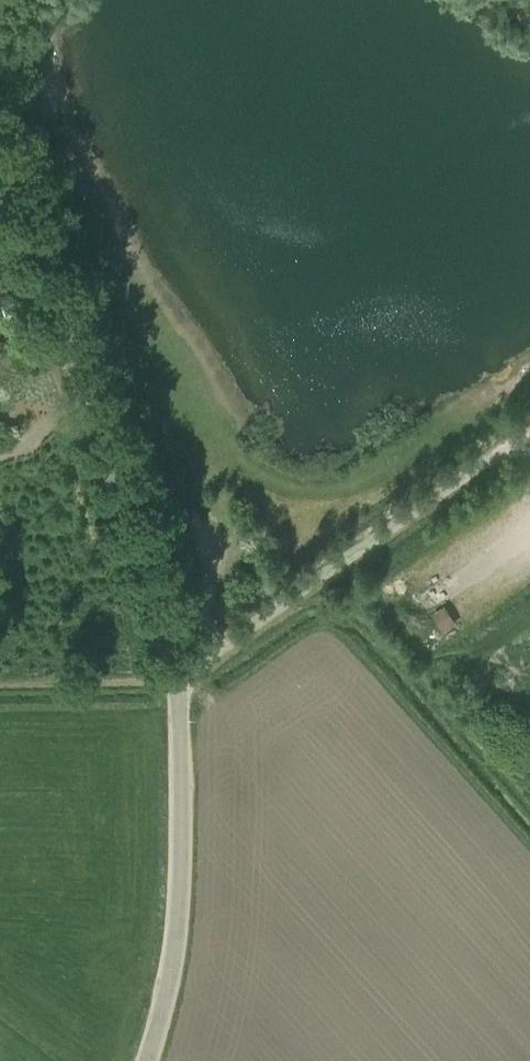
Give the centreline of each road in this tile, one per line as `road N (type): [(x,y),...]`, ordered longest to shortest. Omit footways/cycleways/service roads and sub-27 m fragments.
road 1 (unclassified): [(180,674),(0,146)]
road 2 (unclassified): [(180,674),(529,427)]
road 3 (unclassified): [(147,1060),(171,973),(178,909),(180,674)]

